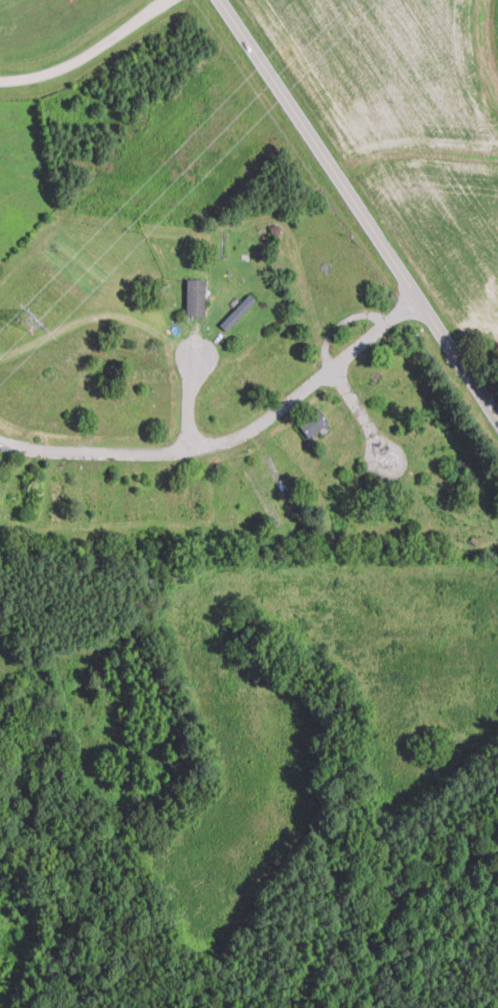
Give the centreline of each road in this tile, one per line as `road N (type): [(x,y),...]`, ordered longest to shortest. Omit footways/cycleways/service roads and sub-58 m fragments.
road 1 (secondary): [(497,416),(222,0)]
road 2 (residential): [(419,299),(292,404),(226,441),(161,453),(0,438)]
road 3 (residential): [(0,82),(34,82),(165,0)]

